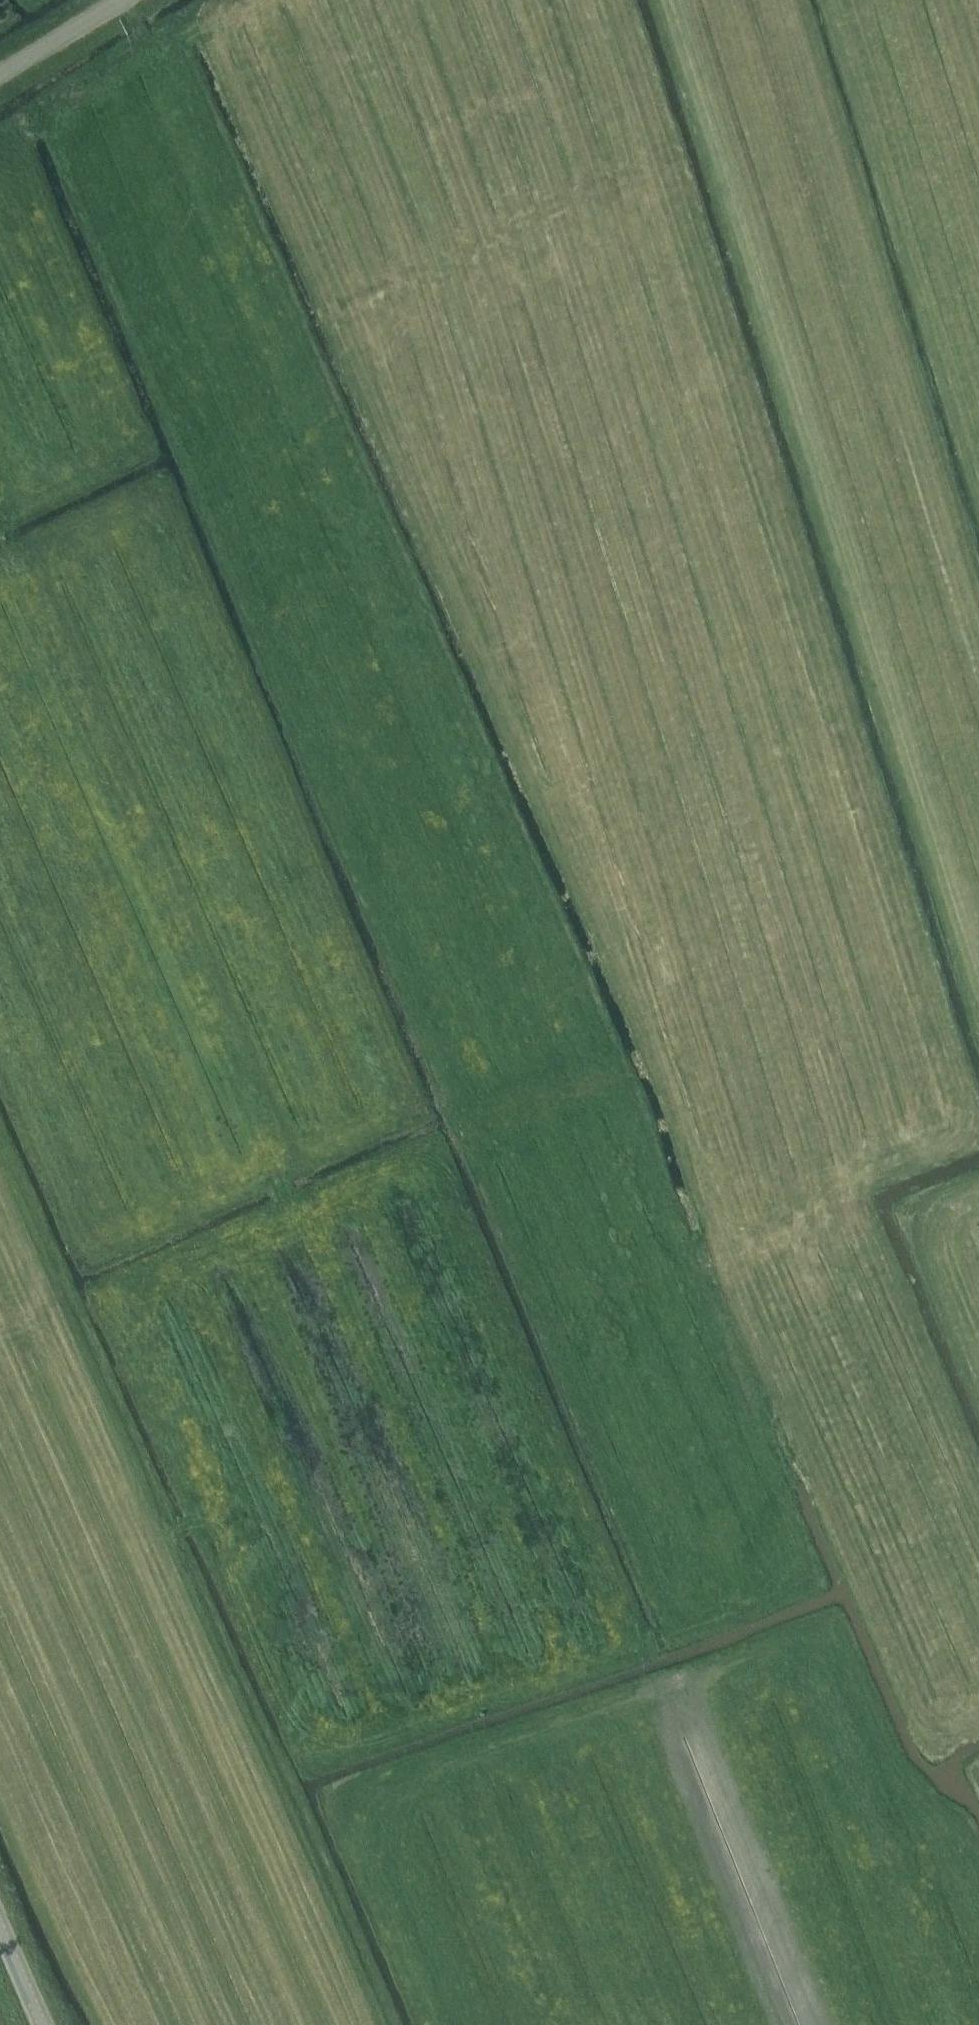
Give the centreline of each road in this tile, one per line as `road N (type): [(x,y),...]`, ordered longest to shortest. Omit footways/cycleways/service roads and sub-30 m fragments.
road 1 (unclassified): [(0,73),(121,0)]

